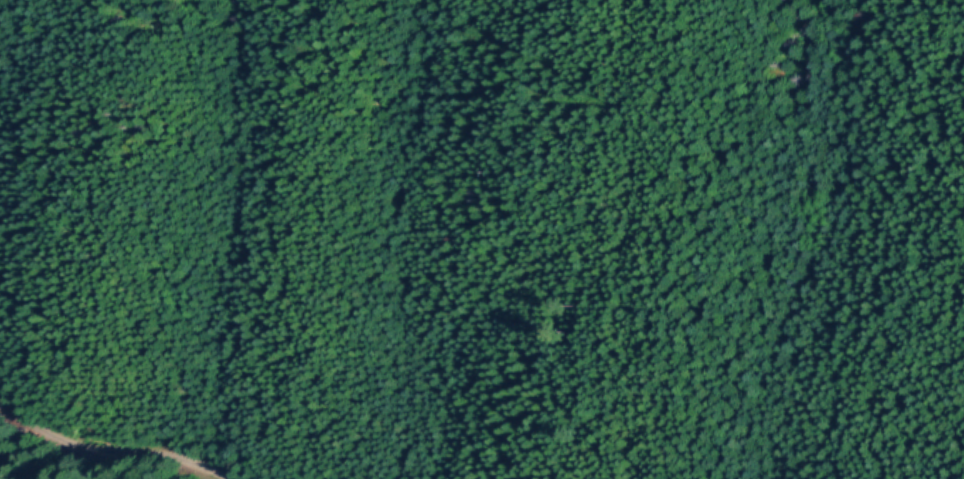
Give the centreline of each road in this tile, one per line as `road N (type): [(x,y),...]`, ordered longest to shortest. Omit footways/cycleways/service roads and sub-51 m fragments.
road 1 (track): [(189,478),(41,441),(0,402)]

